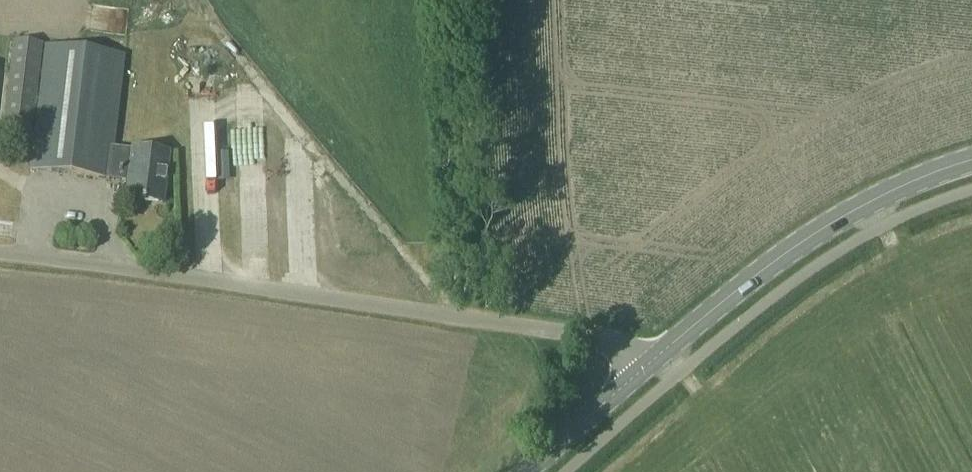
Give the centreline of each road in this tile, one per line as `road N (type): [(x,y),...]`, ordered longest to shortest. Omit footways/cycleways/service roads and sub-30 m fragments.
road 1 (unclassified): [(0,255),(592,334),(650,363)]
road 2 (tertiary): [(650,363),(807,237),(867,202),(971,160)]
road 3 (tertiary): [(526,471),(650,363)]

